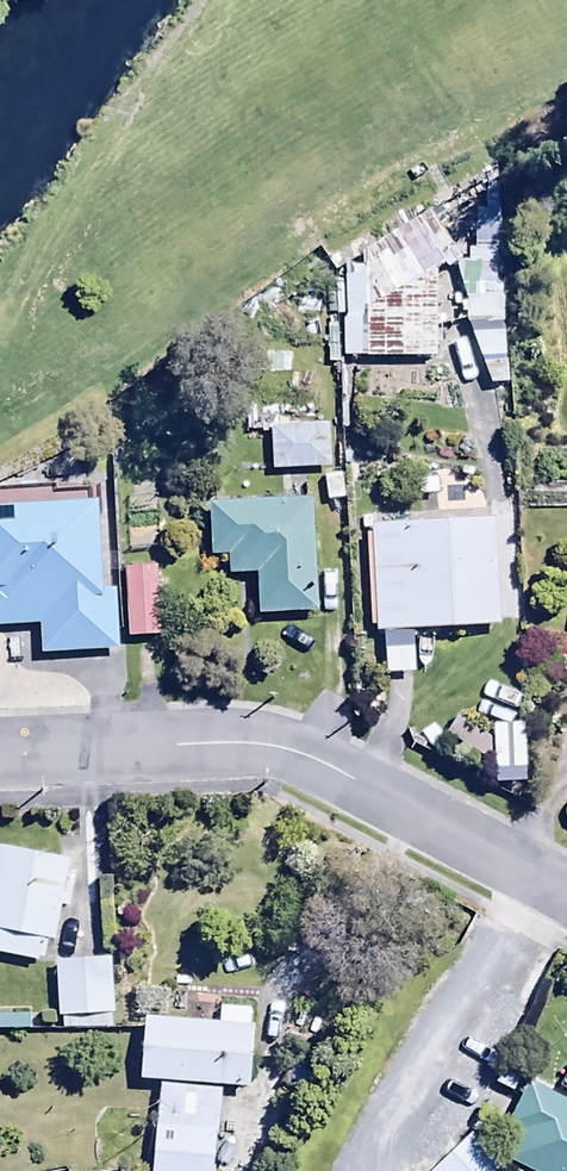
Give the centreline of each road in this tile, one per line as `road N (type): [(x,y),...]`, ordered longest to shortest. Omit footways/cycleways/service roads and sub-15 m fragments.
road 1 (residential): [(566,897),(305,760),(255,752),(0,753)]

